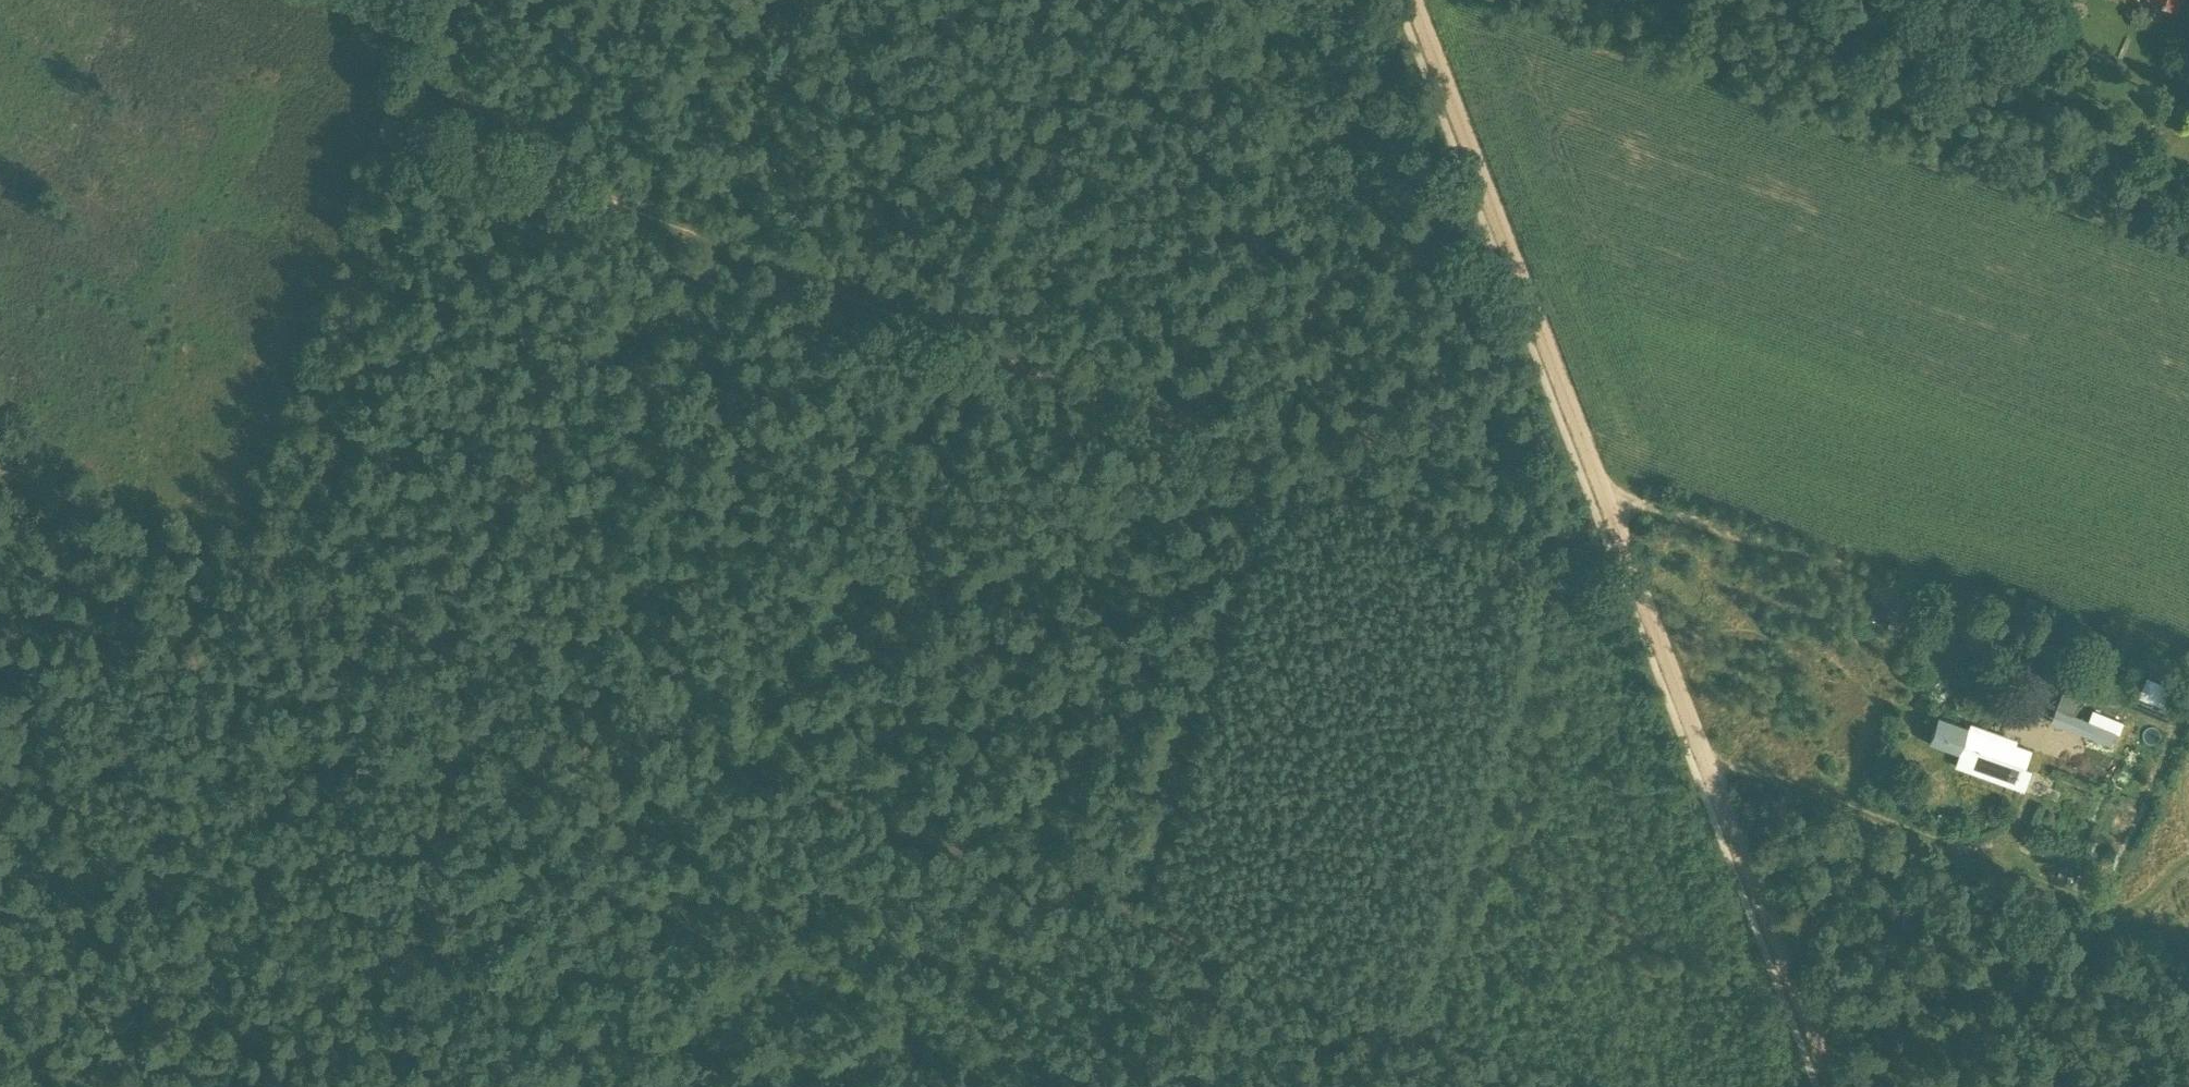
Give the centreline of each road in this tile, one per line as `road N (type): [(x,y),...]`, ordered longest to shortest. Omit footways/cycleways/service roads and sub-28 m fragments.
road 1 (track): [(437,0),(424,92),(435,126),(456,139),(1616,612),(1647,610)]
road 2 (track): [(1413,0),(1647,610)]
road 3 (track): [(1647,610),(1836,1086)]

